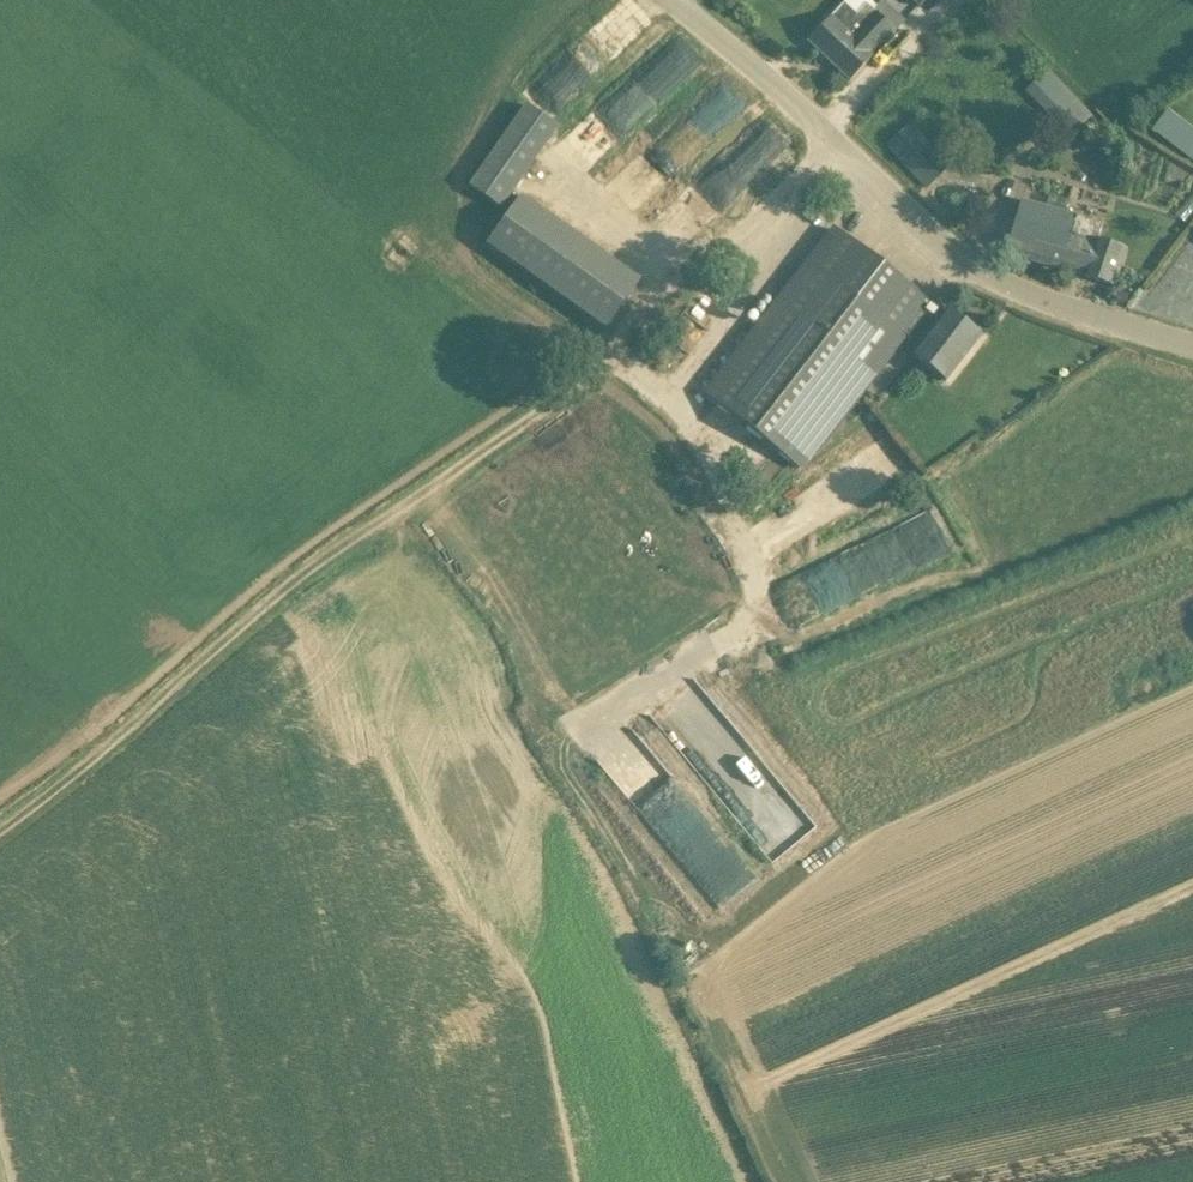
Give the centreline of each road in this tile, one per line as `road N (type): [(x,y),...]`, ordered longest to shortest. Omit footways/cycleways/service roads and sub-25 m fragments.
road 1 (track): [(0,845),(315,574),(465,473)]
road 2 (unclassified): [(465,473),(605,375),(840,139)]
road 3 (unclassified): [(1192,341),(1044,298),(930,224),(840,139)]
road 4 (unclassified): [(840,139),(675,0)]

